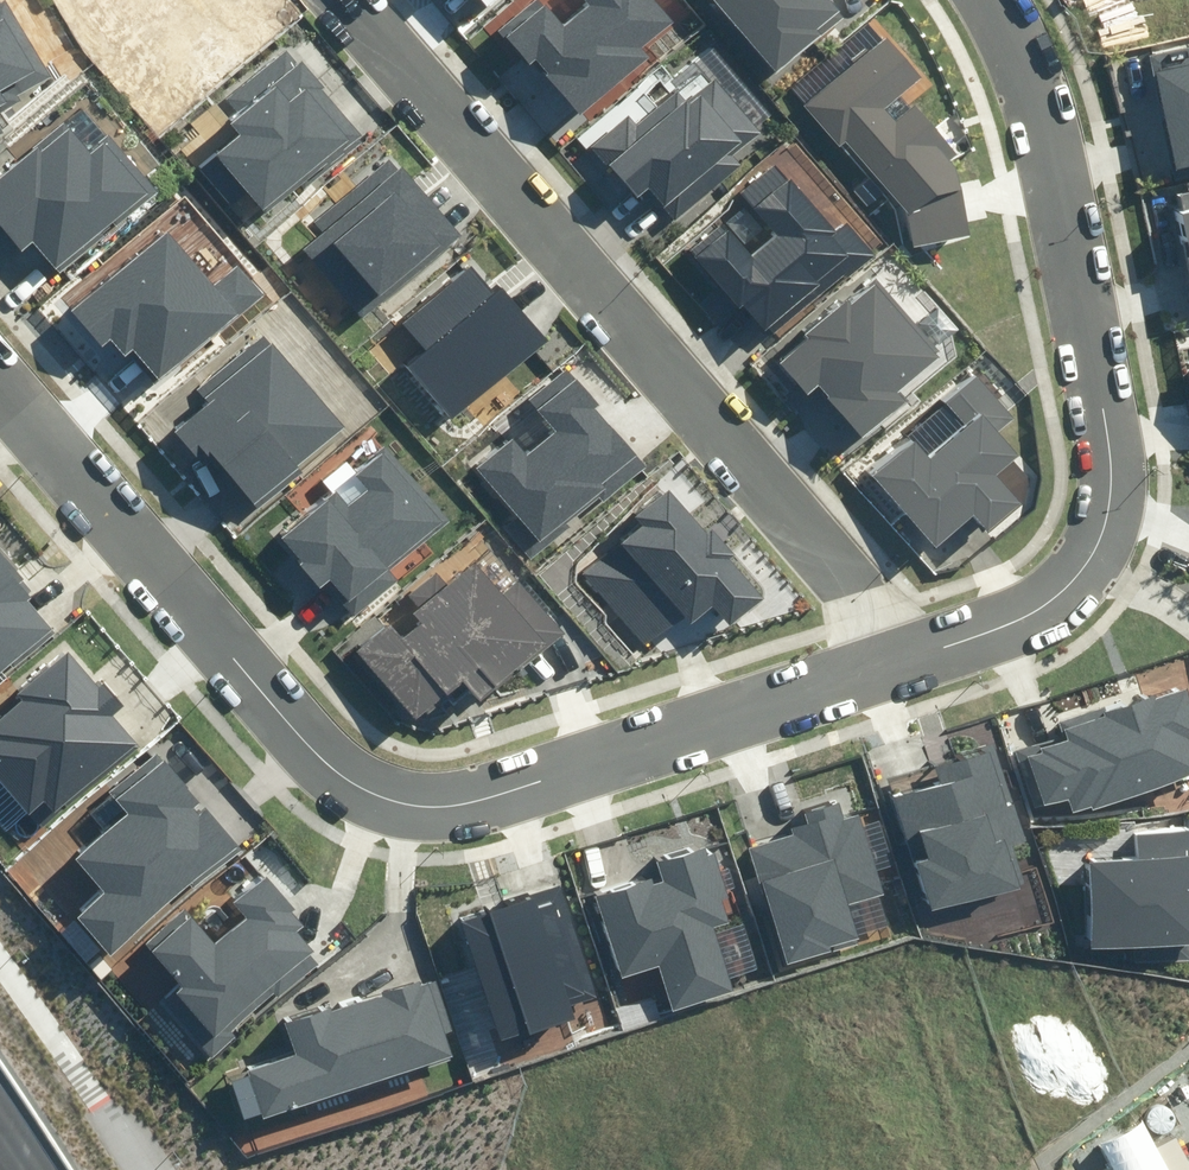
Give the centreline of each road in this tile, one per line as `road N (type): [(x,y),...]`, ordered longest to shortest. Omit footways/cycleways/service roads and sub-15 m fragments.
road 1 (residential): [(911,651),(458,799),(378,791),(299,729),(0,377)]
road 2 (residential): [(911,651),(348,0)]
road 3 (residential): [(996,0),(1032,79),(1113,451),(1111,507),(1087,560),(1048,601),(911,651)]

